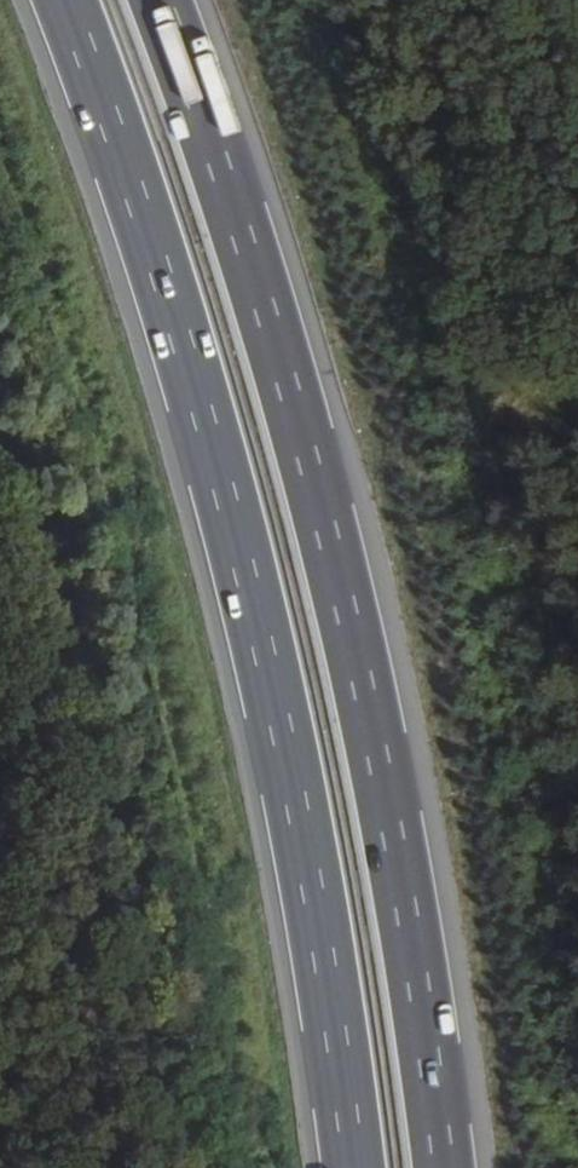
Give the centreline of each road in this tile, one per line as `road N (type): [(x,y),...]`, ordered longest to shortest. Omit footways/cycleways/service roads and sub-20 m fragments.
road 1 (trunk): [(73,0),(156,227),(223,459),(281,701),(360,1167)]
road 2 (trunk): [(434,1167),(401,932),(353,683),(294,441),(152,0)]

